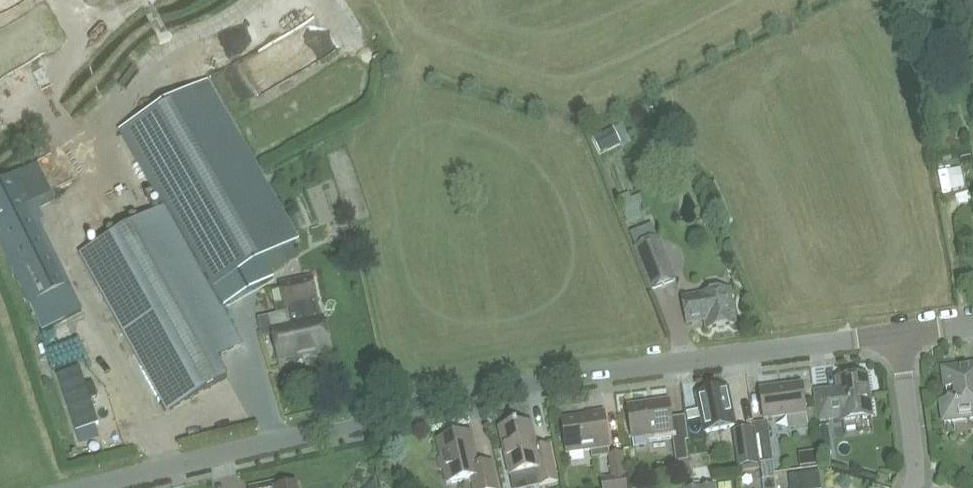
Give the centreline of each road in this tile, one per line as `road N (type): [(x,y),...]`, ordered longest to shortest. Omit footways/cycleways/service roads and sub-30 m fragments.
road 1 (residential): [(899,333),(558,378),(76,487)]
road 2 (residential): [(911,487),(915,453),(899,333)]

